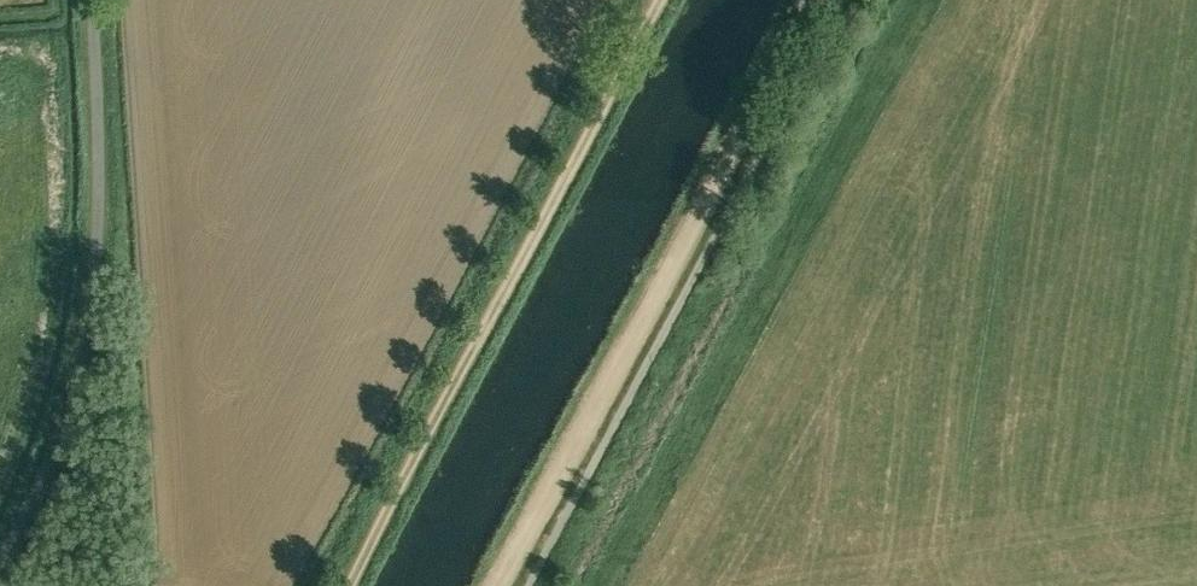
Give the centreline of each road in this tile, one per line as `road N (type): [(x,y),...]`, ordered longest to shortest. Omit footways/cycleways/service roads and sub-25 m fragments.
road 1 (track): [(489,585),(807,0)]
road 2 (track): [(351,585),(667,0)]

